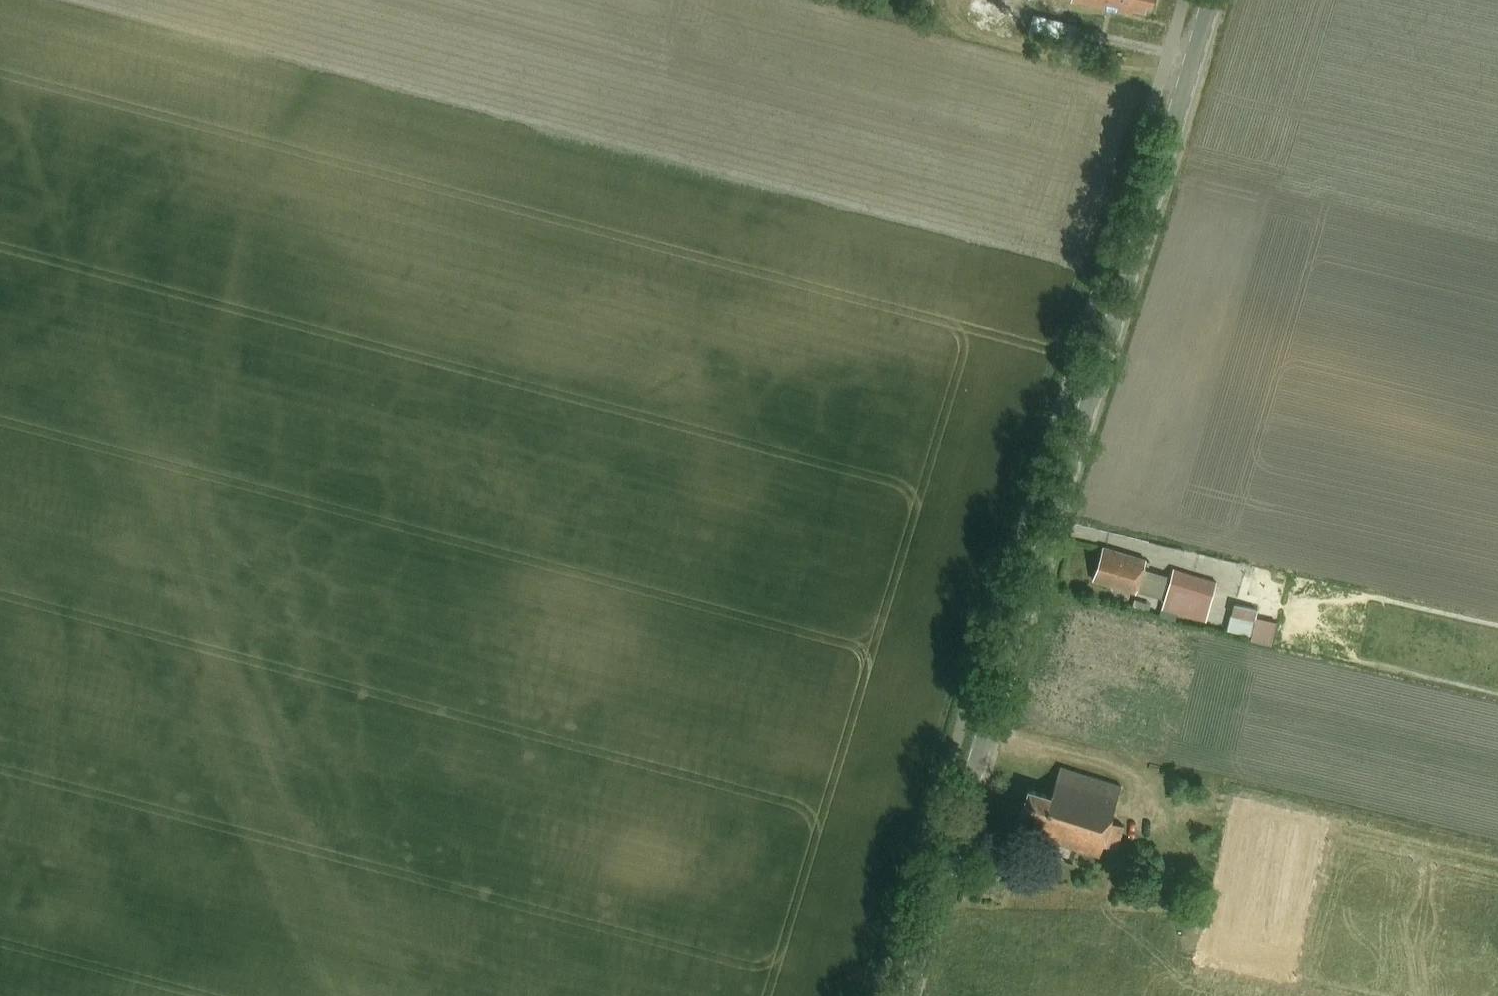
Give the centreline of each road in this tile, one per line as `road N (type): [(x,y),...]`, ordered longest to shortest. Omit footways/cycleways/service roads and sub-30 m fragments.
road 1 (tertiary): [(897,995),(1202,0)]

